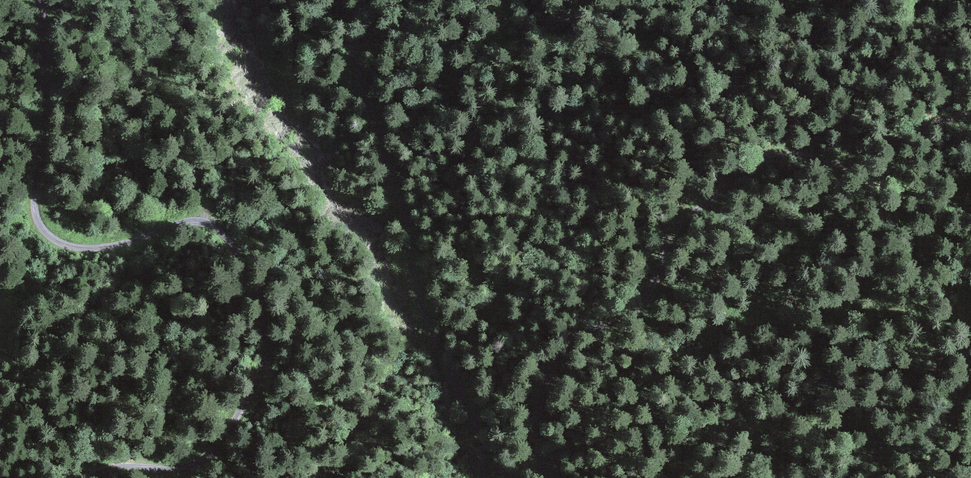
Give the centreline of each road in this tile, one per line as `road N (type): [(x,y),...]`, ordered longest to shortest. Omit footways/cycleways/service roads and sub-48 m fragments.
road 1 (track): [(42,0),(48,84),(37,203),(42,228),(57,242),(90,246),(204,221),(238,252),(266,322),(260,375),(208,455),(180,467),(109,468),(83,477)]
road 2 (track): [(544,477),(536,426),(549,372),(580,336),(643,306),(662,248),(705,200),(769,158),(854,163),(970,114)]
road 3 (track): [(337,0),(405,222),(417,298),(482,434),(484,477)]

